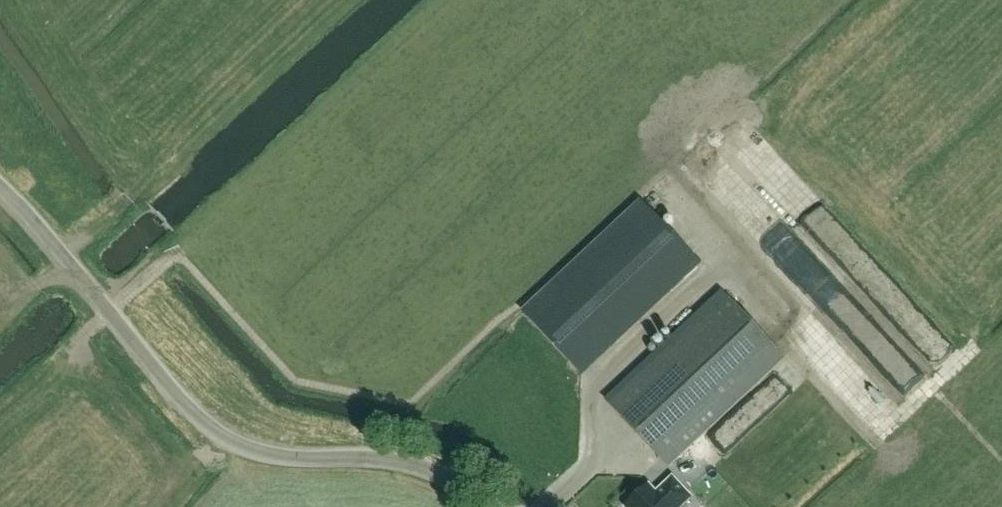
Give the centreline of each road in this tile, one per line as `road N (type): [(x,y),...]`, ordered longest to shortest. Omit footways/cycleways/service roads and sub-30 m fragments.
road 1 (track): [(1001,461),(700,139),(411,404),(296,381),(177,251),(74,344)]
road 2 (tertiary): [(491,506),(420,466),(284,456),(224,439),(158,376),(0,187)]

